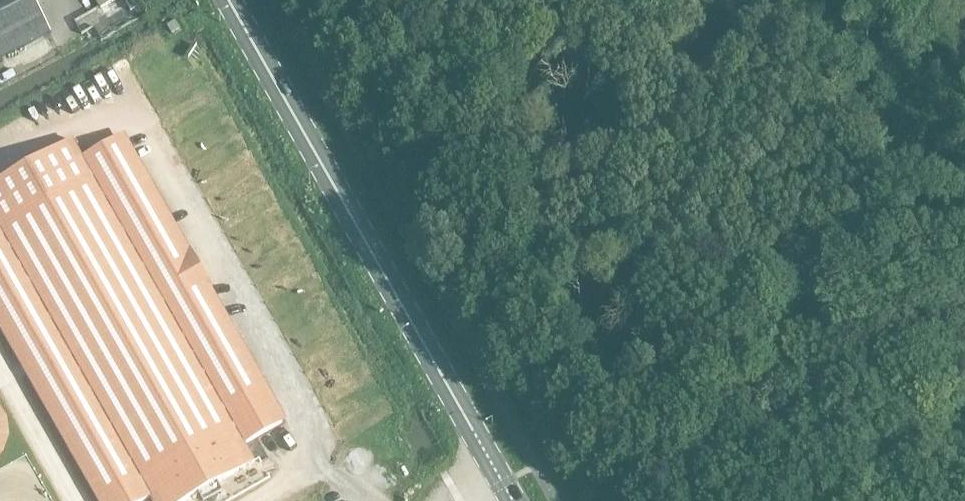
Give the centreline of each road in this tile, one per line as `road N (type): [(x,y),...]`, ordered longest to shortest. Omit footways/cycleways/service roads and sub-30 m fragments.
road 1 (primary): [(512,500),(227,0)]

